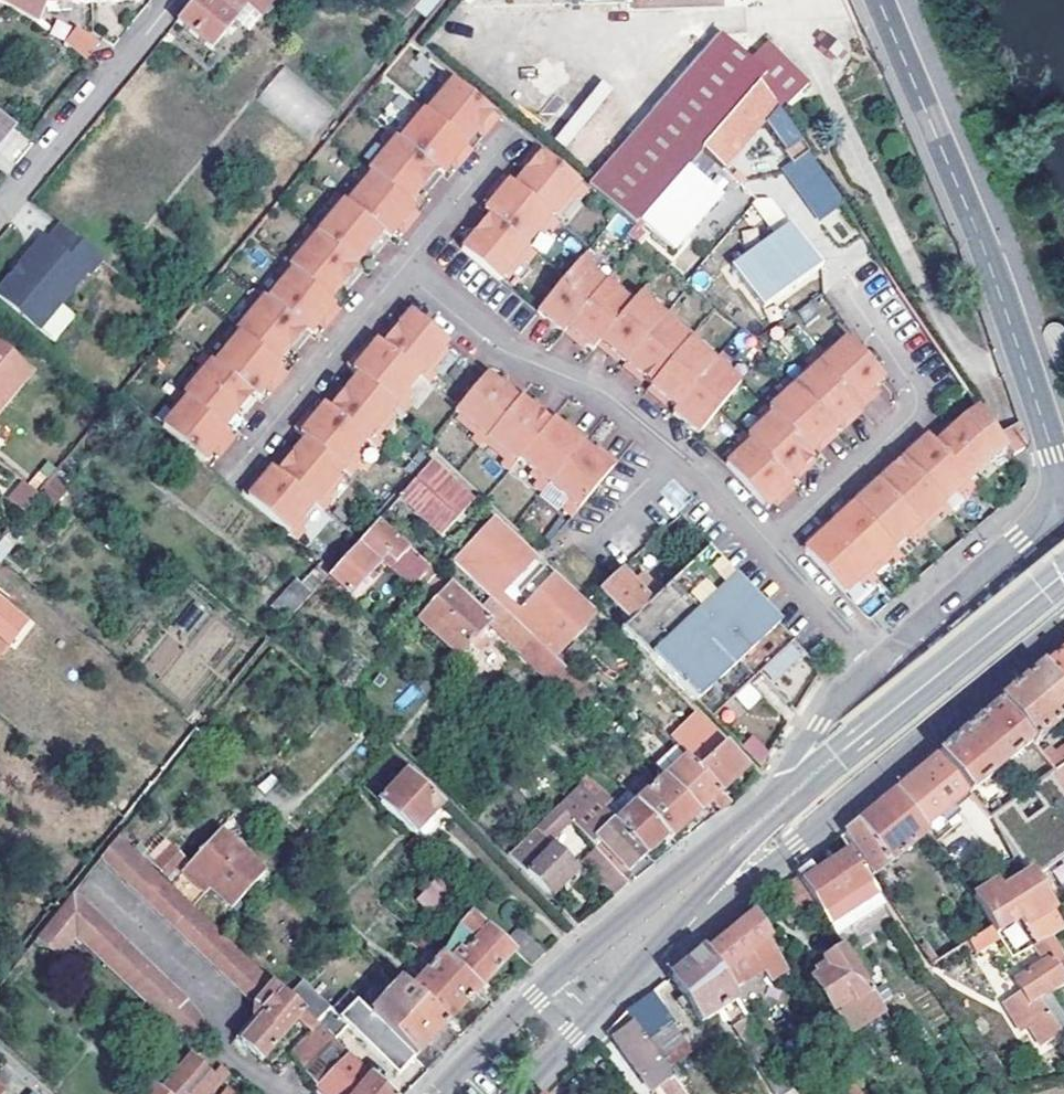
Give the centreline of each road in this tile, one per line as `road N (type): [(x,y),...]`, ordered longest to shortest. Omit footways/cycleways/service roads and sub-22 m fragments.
road 1 (residential): [(881,0),(1063,483)]
road 2 (residential): [(400,269),(495,345),(611,396),(772,542)]
road 3 (residential): [(696,902),(839,815),(1063,624)]
road 4 (residential): [(772,542),(916,408),(914,386),(842,284)]
road 5 (tertiary): [(835,758),(1063,572)]
road 6 (tertiary): [(780,792),(555,978)]
road 7 (residential): [(0,213),(175,0)]
road 8 (residential): [(227,480),(400,269)]
road 9 (residential): [(1063,507),(877,663)]
road 10 (tertiary): [(696,902),(835,758)]
road 11 (residential): [(400,269),(514,131)]
road 12 (tertiary): [(555,978),(438,1093)]
road 13 (residential): [(877,663),(819,724),(780,792)]
road 14 (residential): [(772,542),(877,663)]
road 15 (tertiary): [(593,1017),(696,902)]

